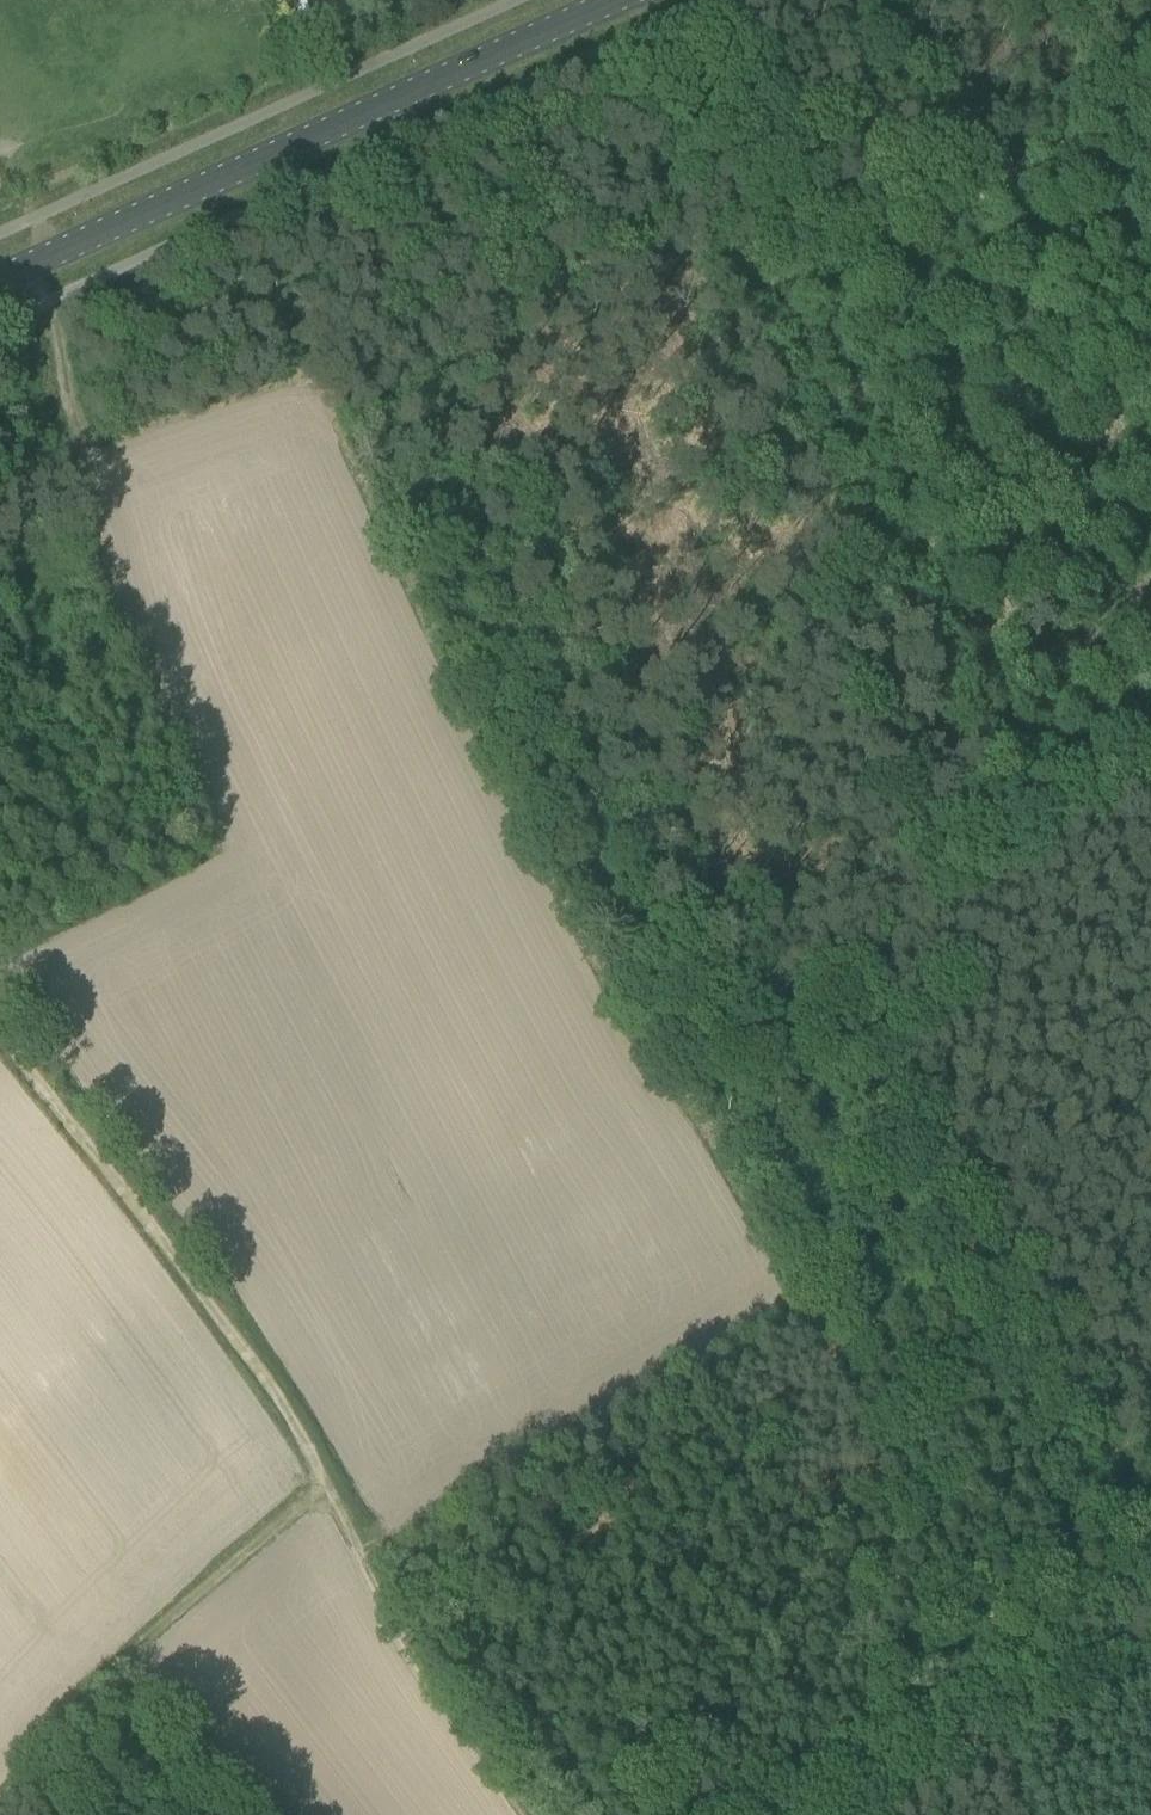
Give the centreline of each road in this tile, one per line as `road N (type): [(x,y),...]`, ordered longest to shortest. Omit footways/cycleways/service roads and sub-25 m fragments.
road 1 (tertiary): [(0,280),(623,0)]
road 2 (track): [(0,1037),(228,1326),(322,1483)]
road 3 (track): [(1150,1575),(1102,1613),(725,1814)]
road 4 (track): [(322,1483),(154,1631),(0,1807)]
road 5 (track): [(322,1483),(426,1682),(514,1814)]

